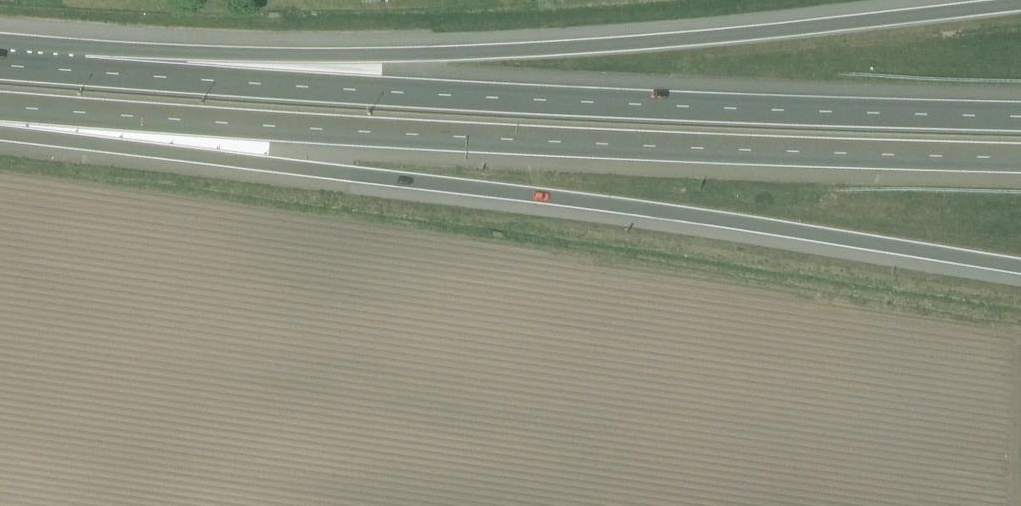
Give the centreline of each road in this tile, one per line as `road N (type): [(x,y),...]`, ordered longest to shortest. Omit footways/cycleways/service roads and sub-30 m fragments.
road 1 (motorway): [(0,119),(1020,268)]
road 2 (motorway): [(1020,6),(552,49),(0,57)]
road 3 (motorway): [(1020,117),(310,88),(0,60)]
road 4 (motorway): [(0,108),(308,130),(1020,160)]

